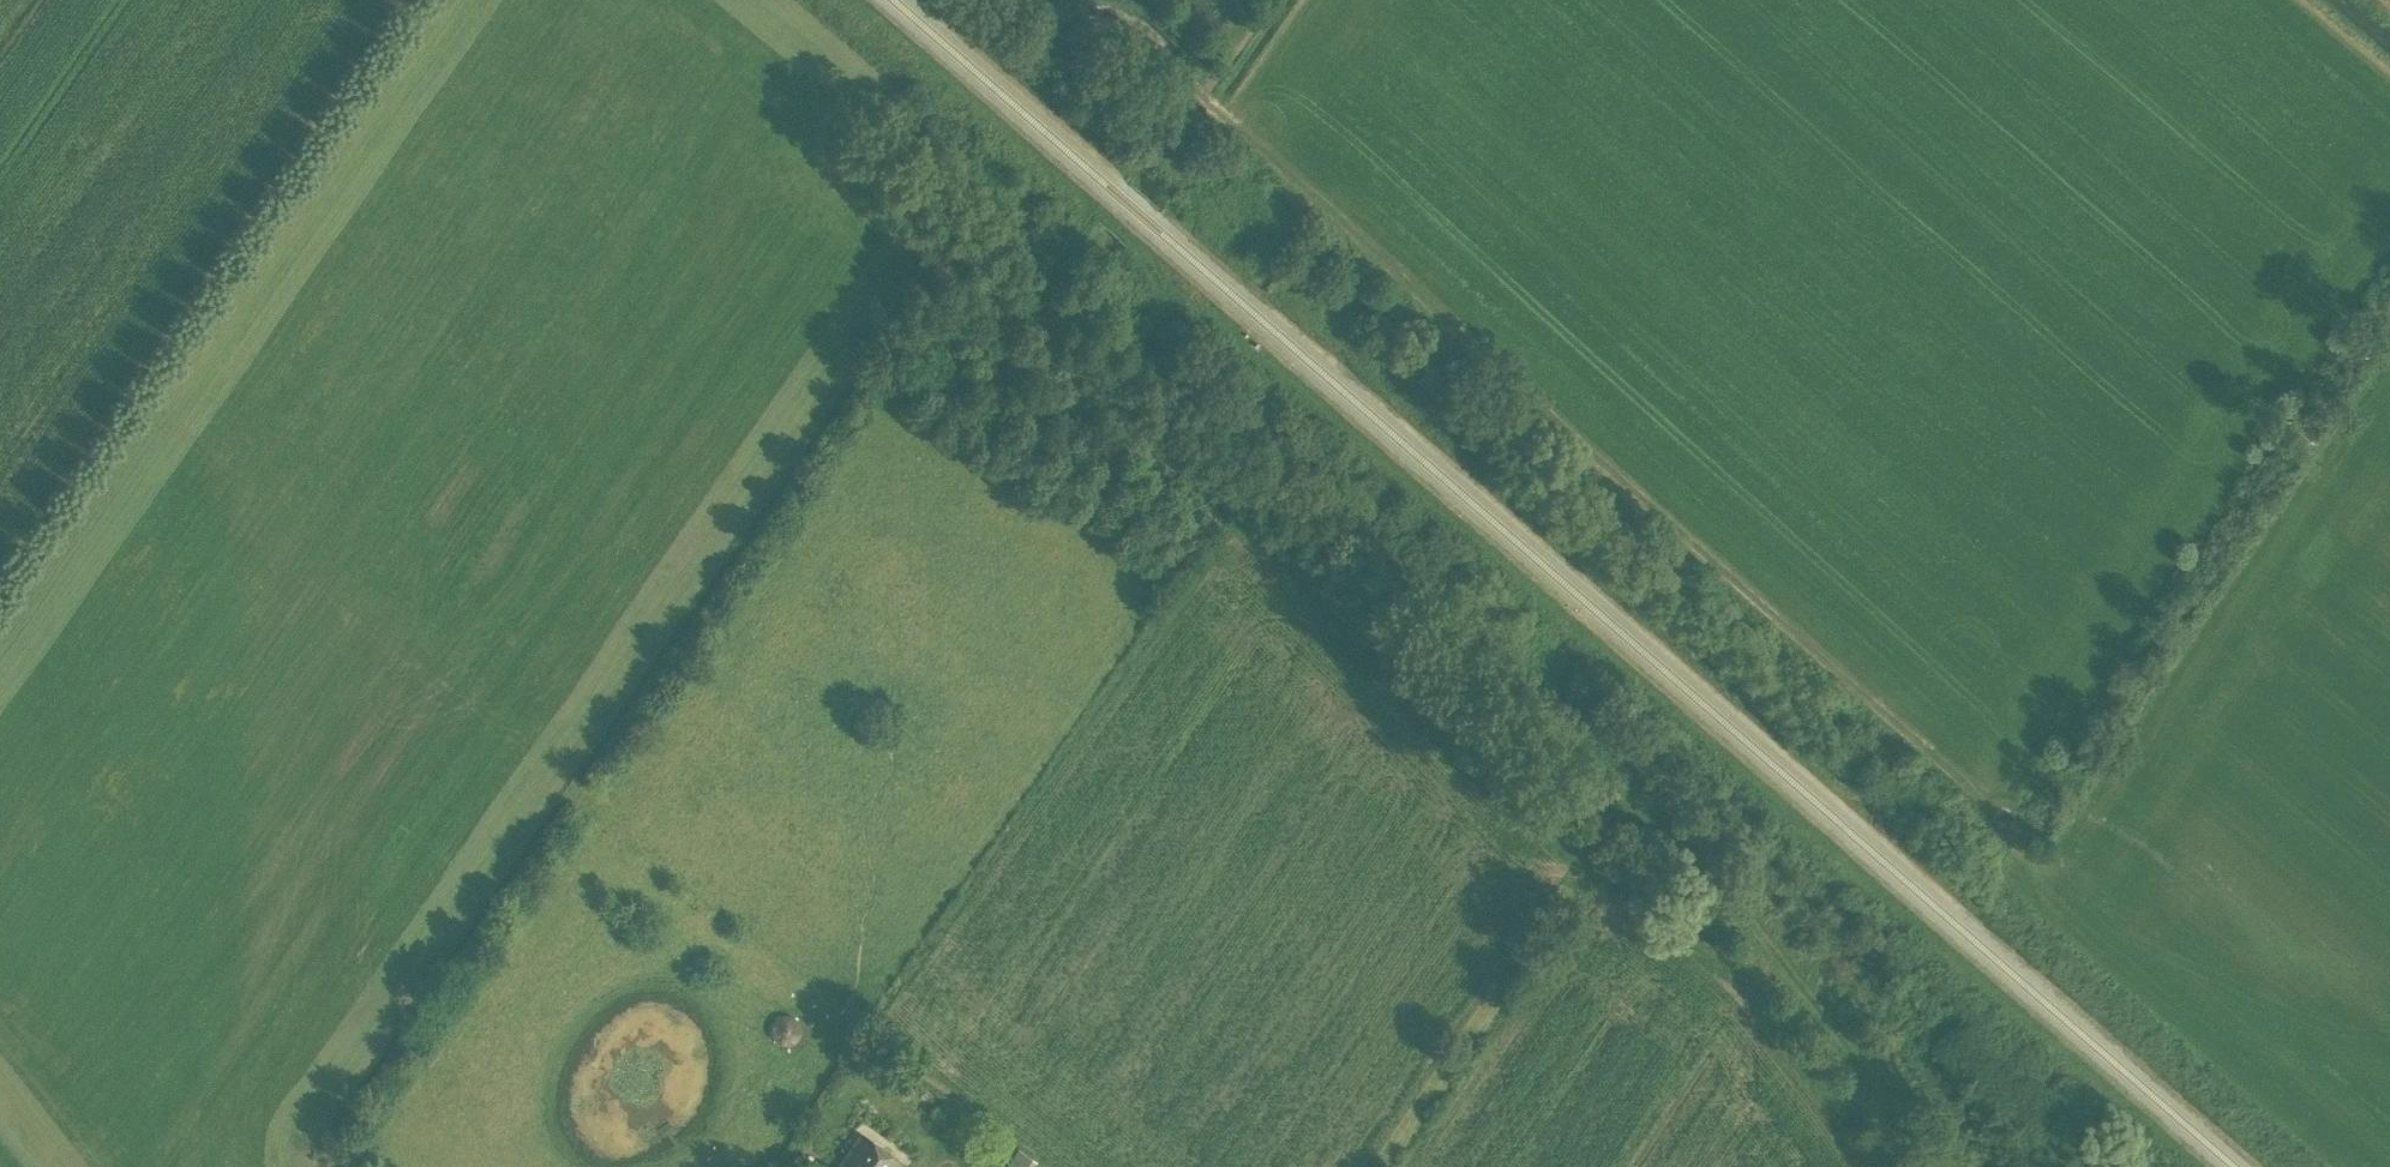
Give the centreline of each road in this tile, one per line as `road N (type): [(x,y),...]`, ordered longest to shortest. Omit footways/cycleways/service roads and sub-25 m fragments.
road 1 (track): [(1922,1166),(1411,543),(1261,439),(1198,349)]
road 2 (track): [(1186,186),(1017,0)]

